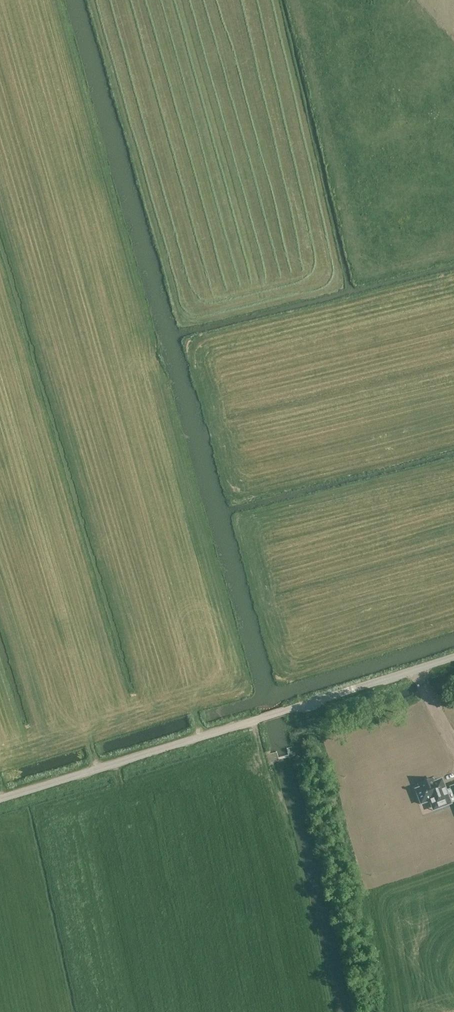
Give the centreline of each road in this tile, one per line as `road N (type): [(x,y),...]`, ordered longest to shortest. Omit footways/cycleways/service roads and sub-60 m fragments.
road 1 (unclassified): [(0,799),(453,658)]

